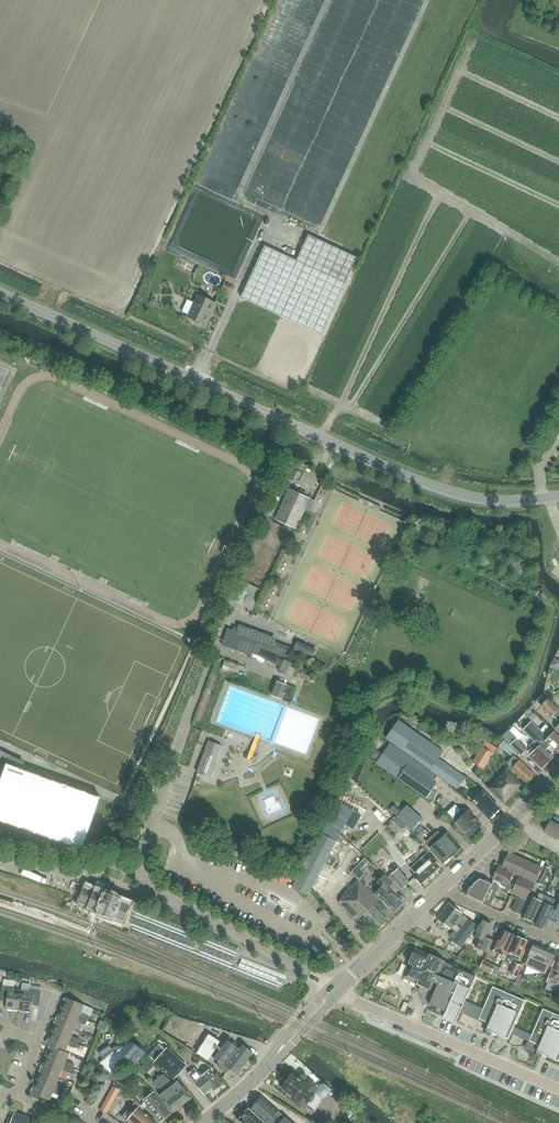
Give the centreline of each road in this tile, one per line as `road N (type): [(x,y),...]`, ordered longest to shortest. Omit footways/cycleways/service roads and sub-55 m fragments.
road 1 (unclassified): [(558,497),(482,498),(432,486),(0,291)]
road 2 (residential): [(558,1089),(334,991)]
road 3 (unclassified): [(334,991),(150,889)]
road 4 (tertiary): [(203,1122),(334,991)]
road 5 (tertiary): [(441,889),(558,772)]
road 6 (tertiary): [(334,991),(441,889)]
road 7 (residential): [(558,944),(441,889)]

